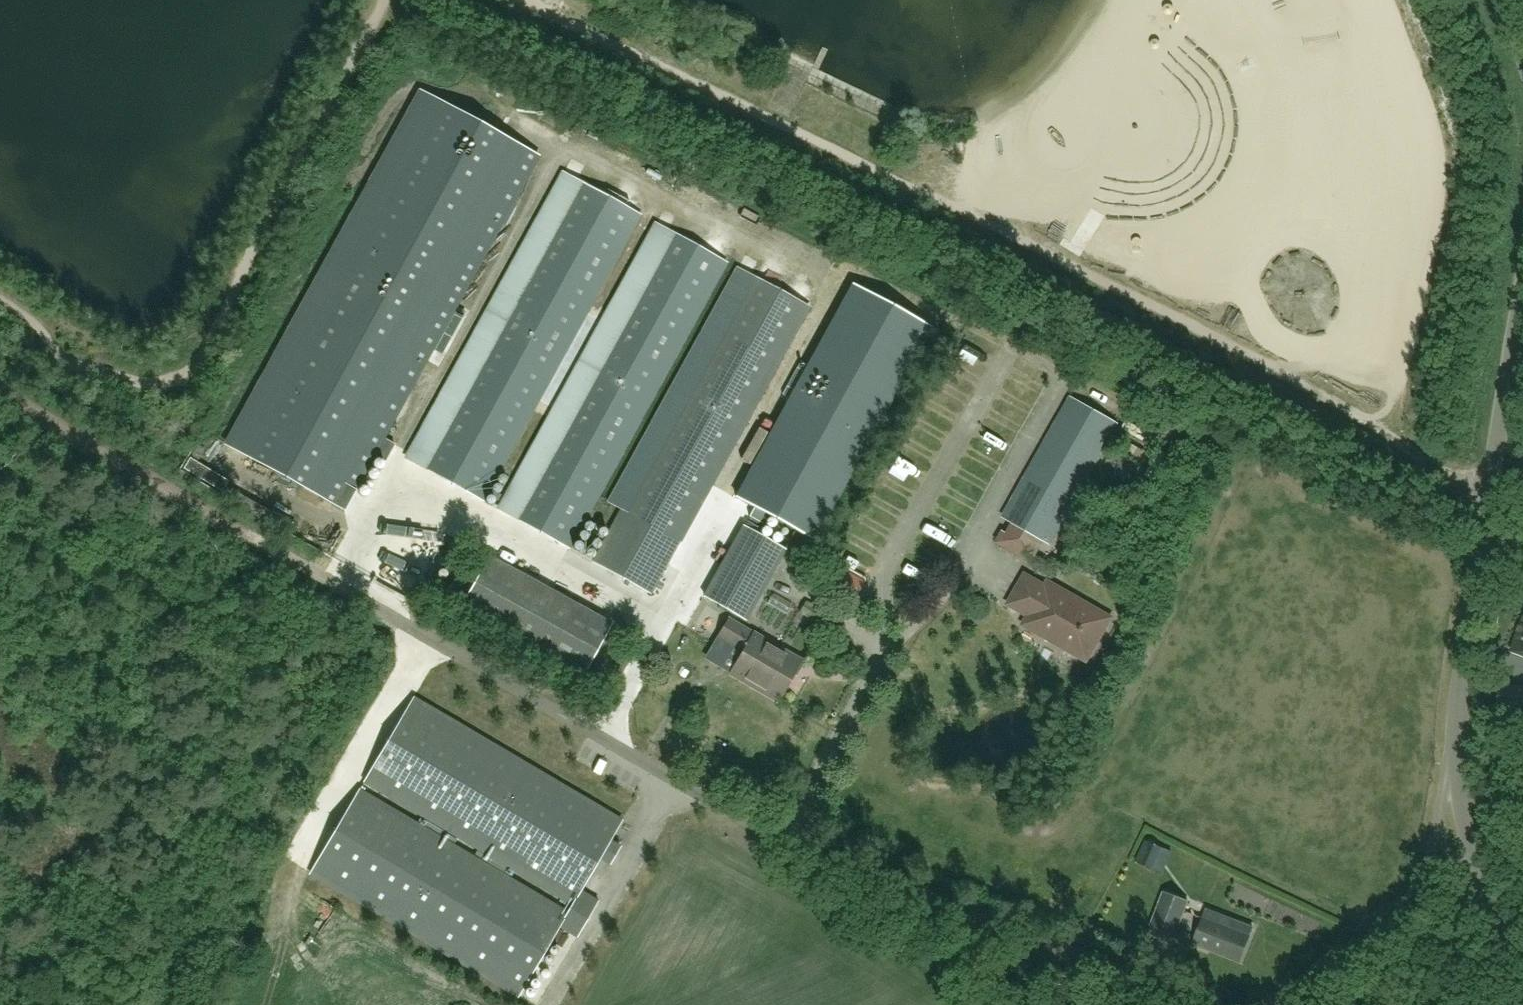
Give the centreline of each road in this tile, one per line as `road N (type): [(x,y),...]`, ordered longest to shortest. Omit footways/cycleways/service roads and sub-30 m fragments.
road 1 (unclassified): [(1206,1004),(788,842),(362,598)]
road 2 (unclassified): [(1453,757),(1522,234)]
road 3 (track): [(0,390),(362,598)]
road 4 (unclassified): [(1263,1004),(1366,948),(1403,912),(1431,853),(1453,757)]
road 5 (unclassified): [(1522,978),(1470,845),(1453,757)]

